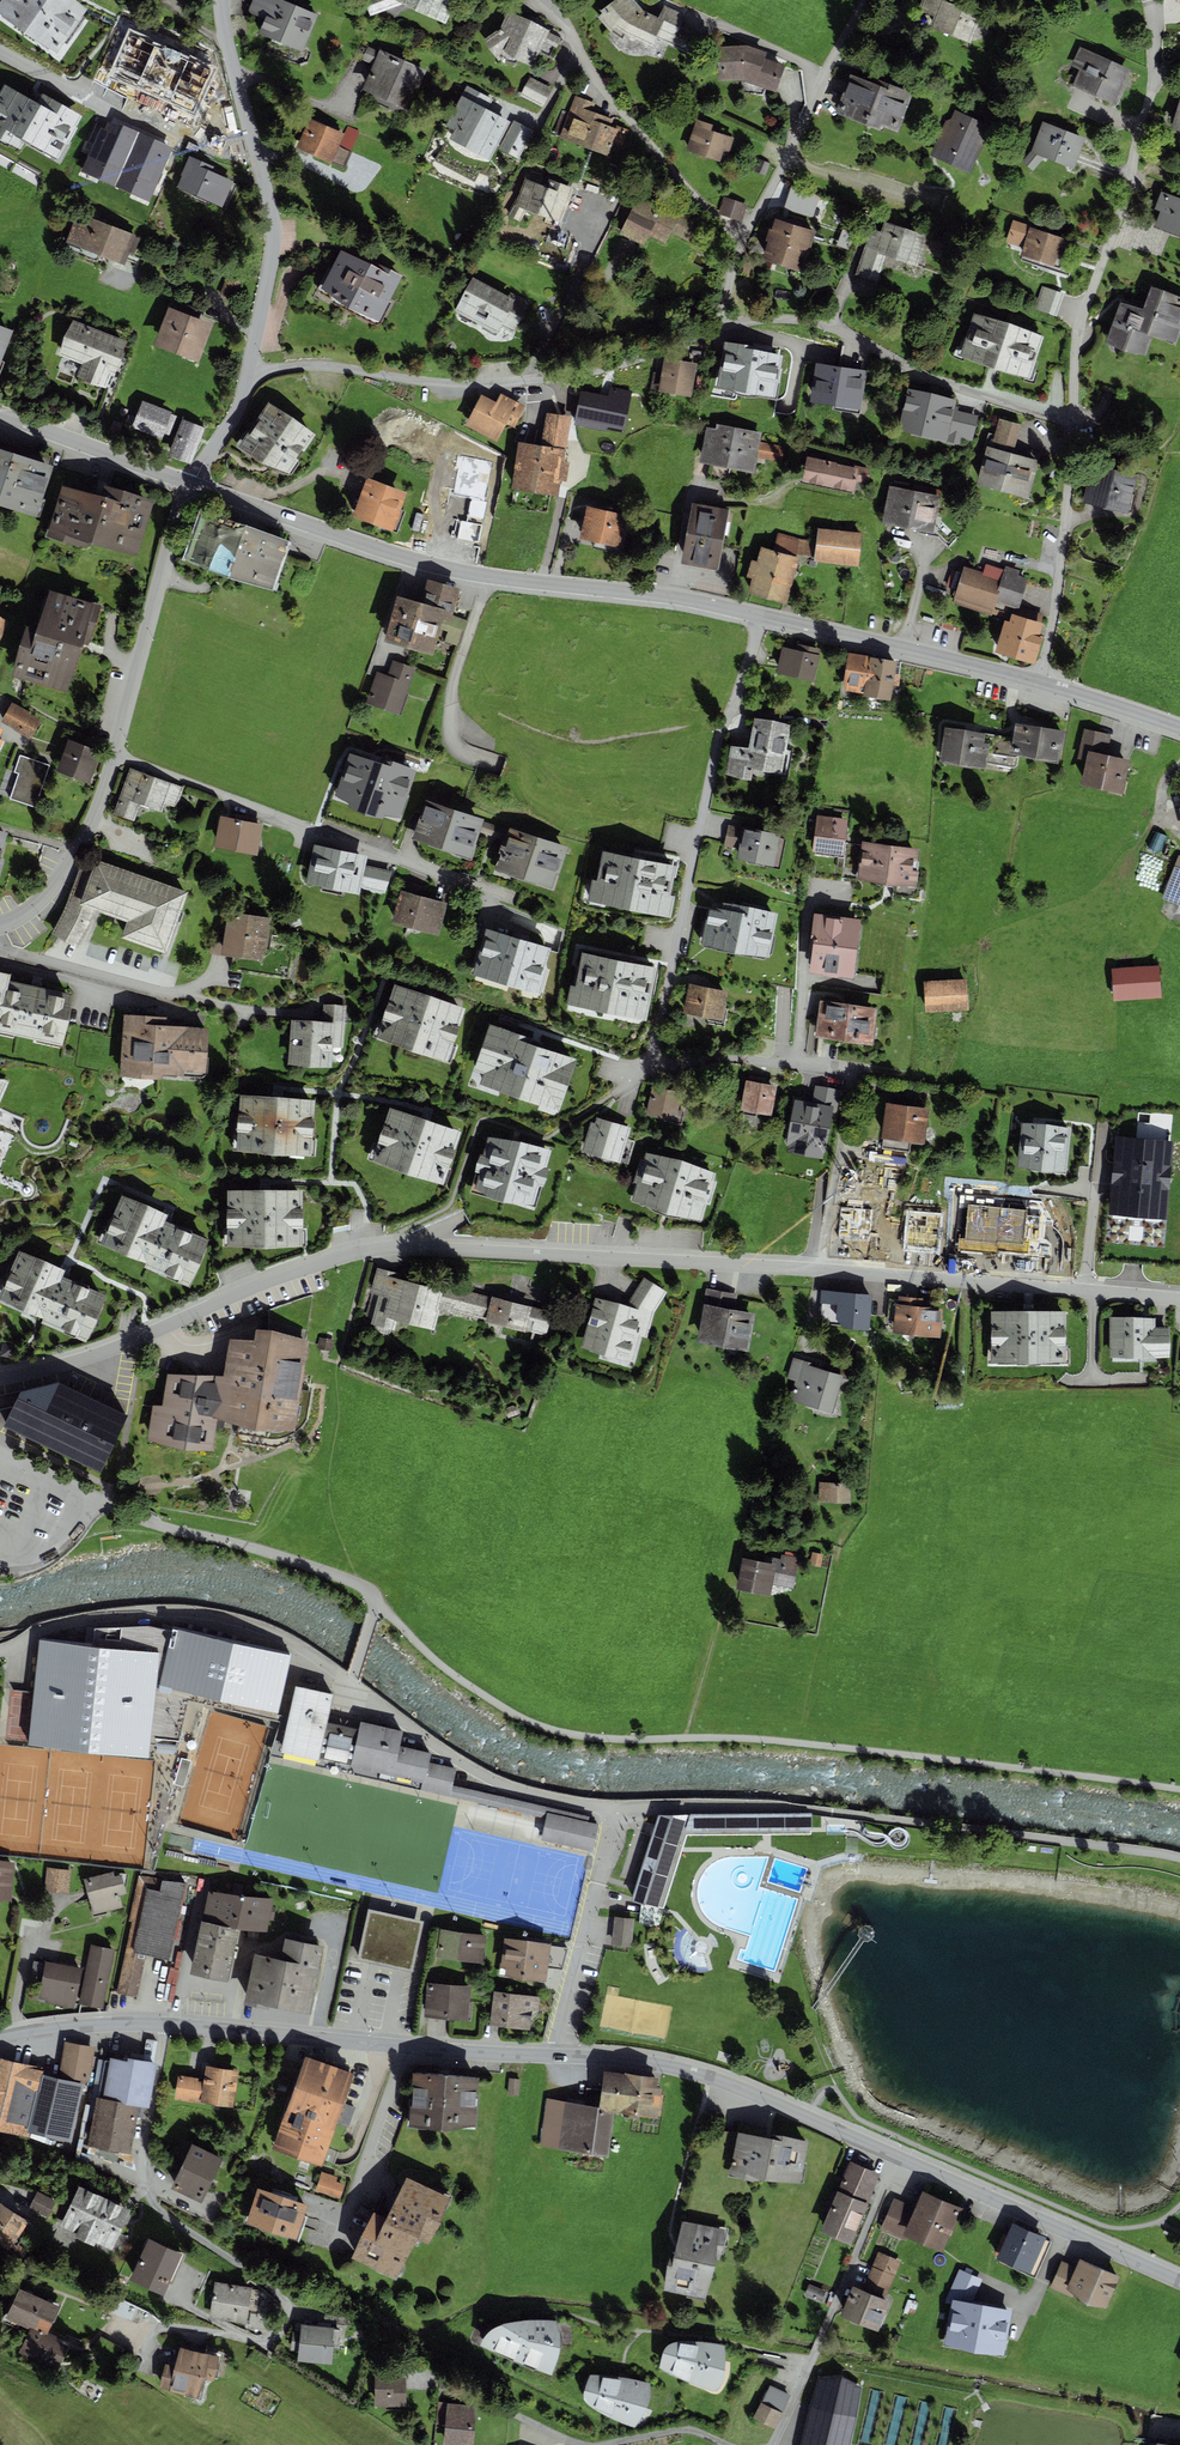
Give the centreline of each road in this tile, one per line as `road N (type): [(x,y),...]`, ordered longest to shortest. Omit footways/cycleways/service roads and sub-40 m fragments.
road 1 (residential): [(0,2038),(165,2024),(665,2065),(763,2097),(1179,2282)]
road 2 (residential): [(0,1377),(82,1360),(282,1276),(389,1246),(1179,1298)]
road 3 (residential): [(850,1068),(677,1059),(657,1040),(718,735),(761,614)]
road 4 (tertiary): [(191,485),(451,570),(761,614)]
road 5 (residential): [(191,485),(88,825),(57,879),(30,909),(0,925)]
road 6 (residential): [(249,369),(322,365),(439,383),(527,381),(633,361),(719,327)]
road 7 (residential): [(1073,424),(1078,326),(1129,181),(1154,75),(1148,0)]
road 8 (residential): [(249,369),(273,232),(222,0)]
road 9 (residential): [(719,327),(761,317),(831,327),(935,380),(1073,424)]
road 10 (tertiary): [(761,614),(1038,681)]
road 11 (residential): [(1073,424),(1056,606),(1038,681)]
road 12 (track): [(625,187),(532,380)]
road 13 (tertiary): [(0,416),(191,485)]
road 14 (residential): [(719,327),(739,243),(784,160)]
road 15 (tertiary): [(1038,681),(1179,727)]
road 16 (track): [(571,453),(543,583)]
road 17 (residential): [(191,485),(249,369)]

